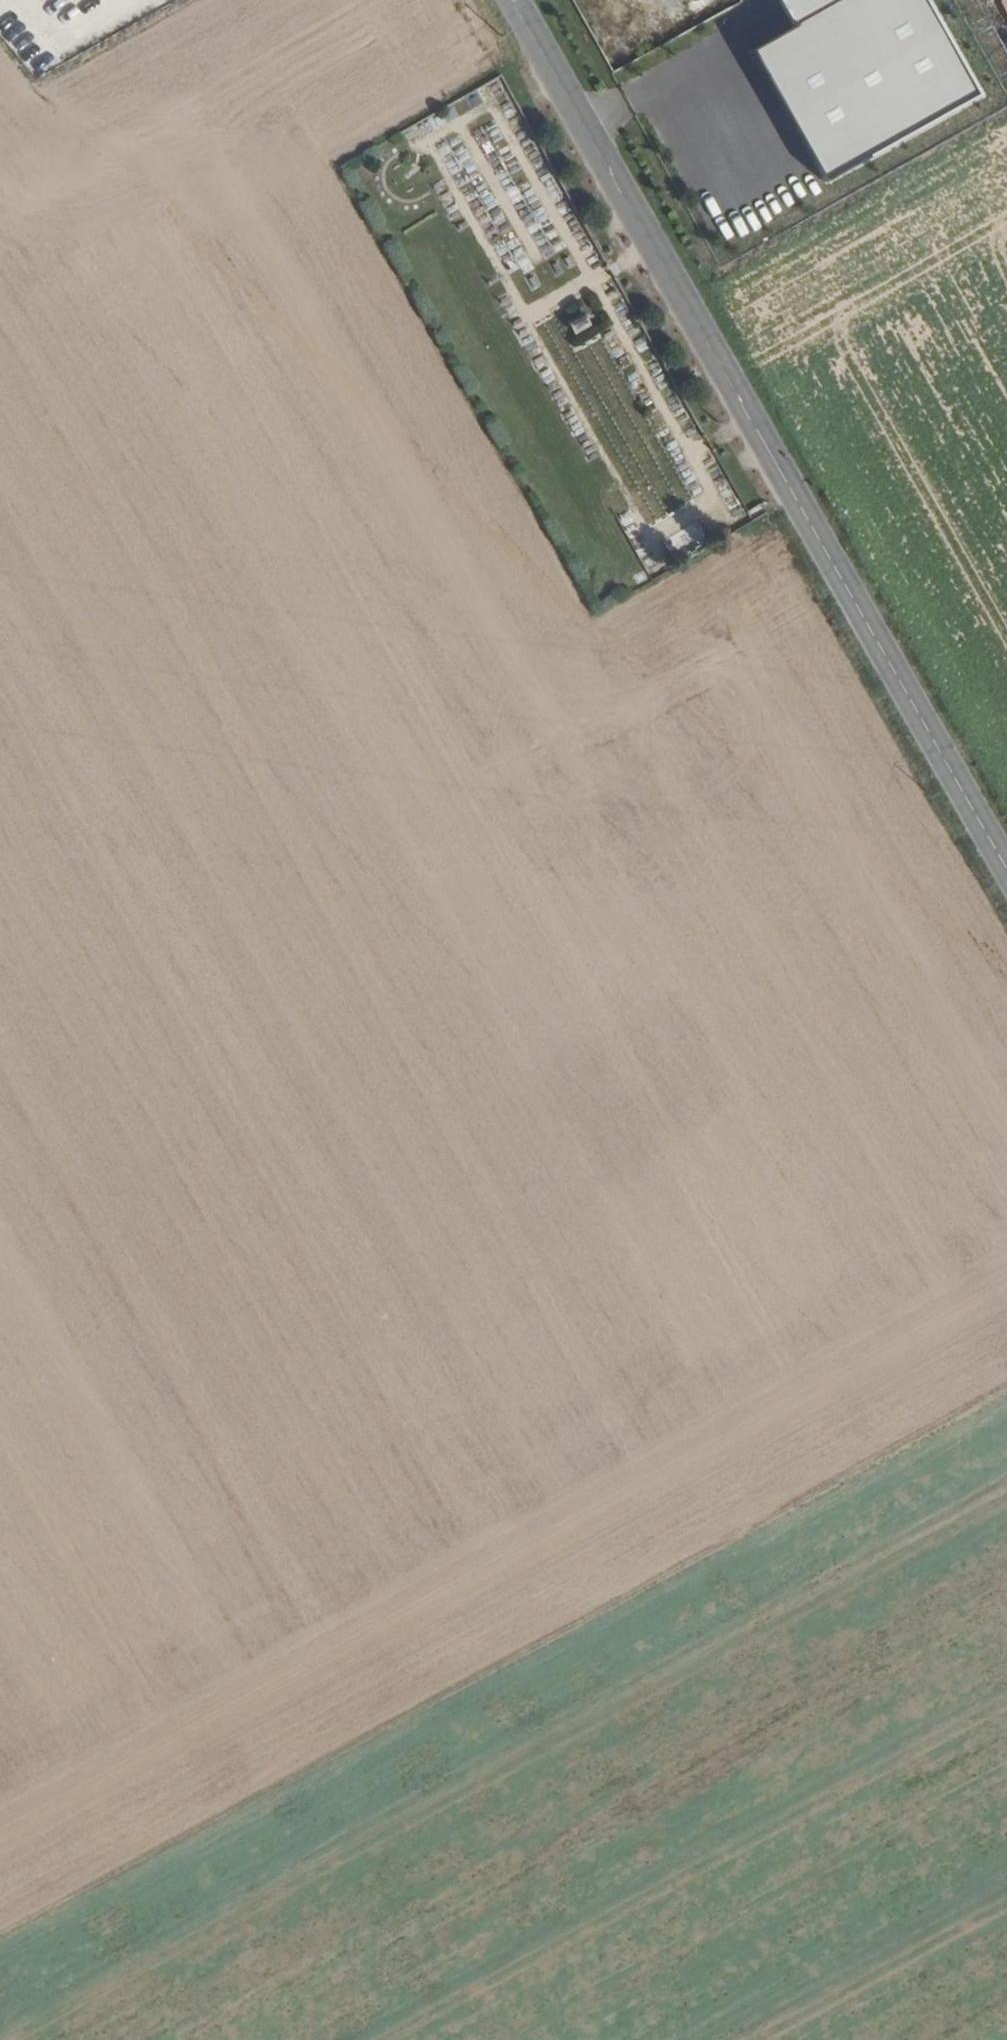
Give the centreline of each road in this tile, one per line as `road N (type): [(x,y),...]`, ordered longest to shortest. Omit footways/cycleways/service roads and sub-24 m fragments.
road 1 (tertiary): [(1006,876),(513,0)]

